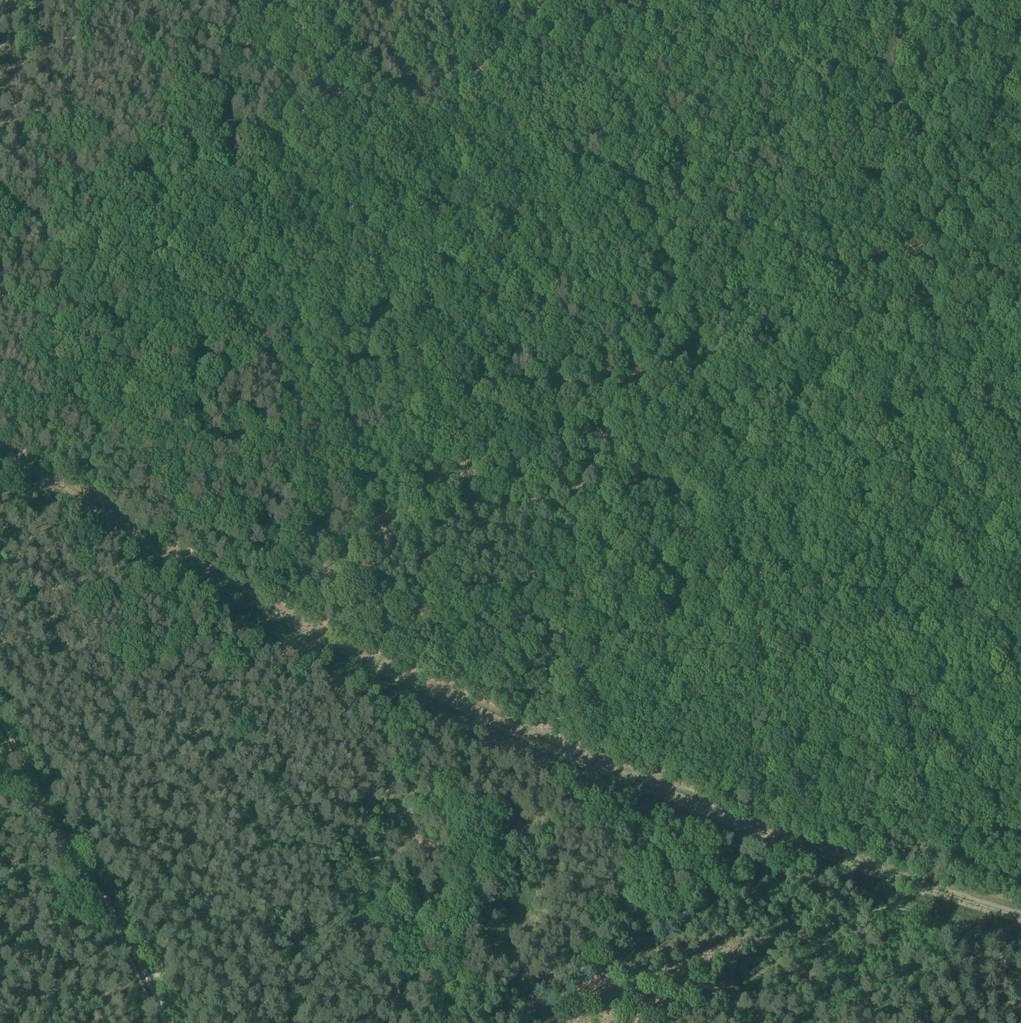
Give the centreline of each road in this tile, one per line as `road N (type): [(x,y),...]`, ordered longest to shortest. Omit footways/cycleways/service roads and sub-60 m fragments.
road 1 (track): [(1020,948),(937,921),(867,913),(675,1022)]
road 2 (track): [(0,718),(145,974)]
road 3 (track): [(0,181),(43,125),(67,63),(98,39),(109,0)]
road 4 (track): [(972,1022),(911,916)]

